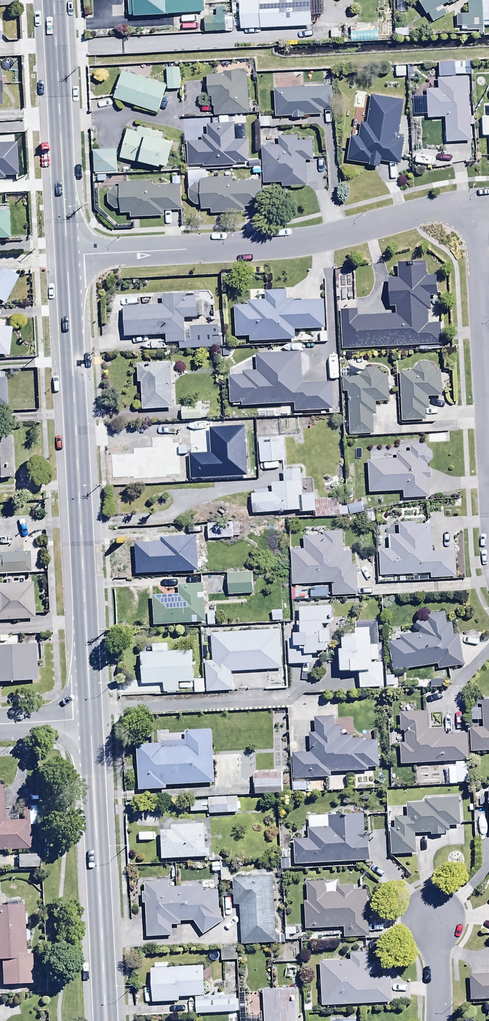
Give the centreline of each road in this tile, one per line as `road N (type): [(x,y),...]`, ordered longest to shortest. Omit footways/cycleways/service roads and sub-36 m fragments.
road 1 (secondary): [(89,720),(68,257)]
road 2 (residential): [(475,203),(278,245),(68,257)]
road 3 (secondary): [(105,1020),(89,720)]
road 4 (residential): [(488,467),(475,203)]
road 5 (secondary): [(68,257),(55,0)]

